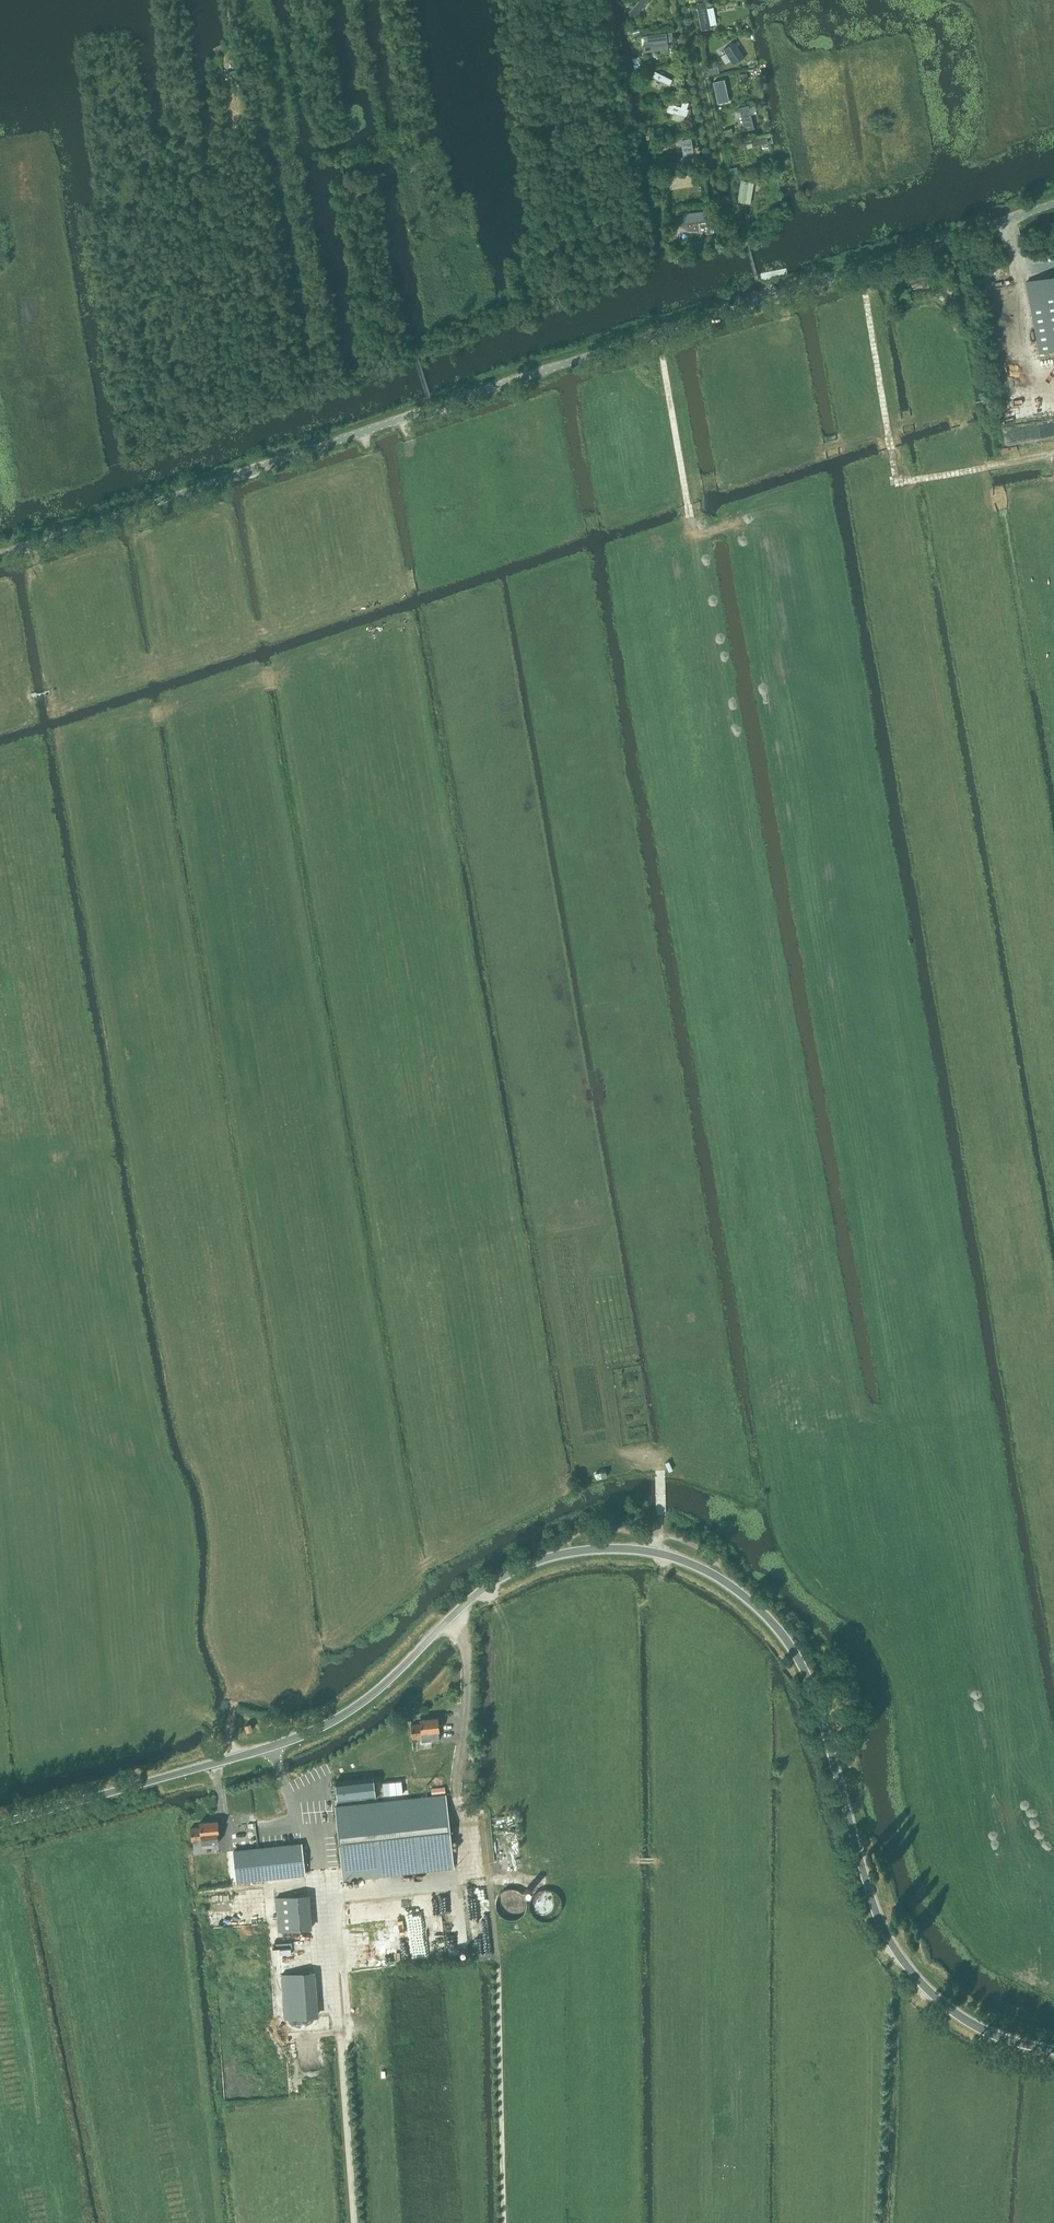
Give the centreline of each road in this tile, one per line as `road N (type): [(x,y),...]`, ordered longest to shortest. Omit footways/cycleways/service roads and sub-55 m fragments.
road 1 (unclassified): [(1053,2051),(971,2023),(914,1977),(873,1904),(813,1691),(782,1634),(749,1598),(700,1567),(649,1550),(575,1549),(531,1561),(478,1592),(392,1679),(315,1731),(0,1826)]
road 2 (unclassified): [(0,555),(1053,204)]
road 3 (track): [(859,269),(897,482),(1053,453)]
road 4 (track): [(737,530),(697,529),(691,517),(657,336)]
road 5 (track): [(355,2222),(340,2014)]

